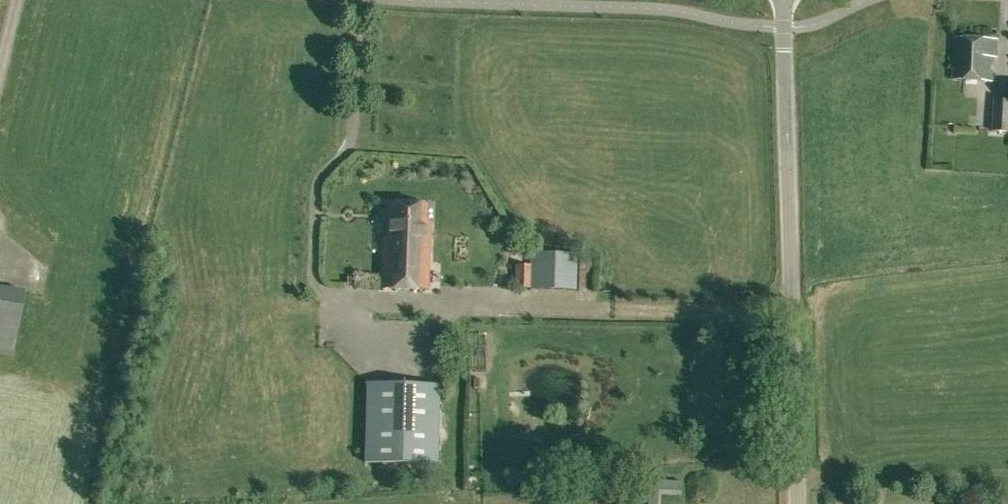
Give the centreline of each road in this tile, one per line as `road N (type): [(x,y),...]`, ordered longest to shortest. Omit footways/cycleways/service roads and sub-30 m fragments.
road 1 (unclassified): [(799,503),(780,0)]

